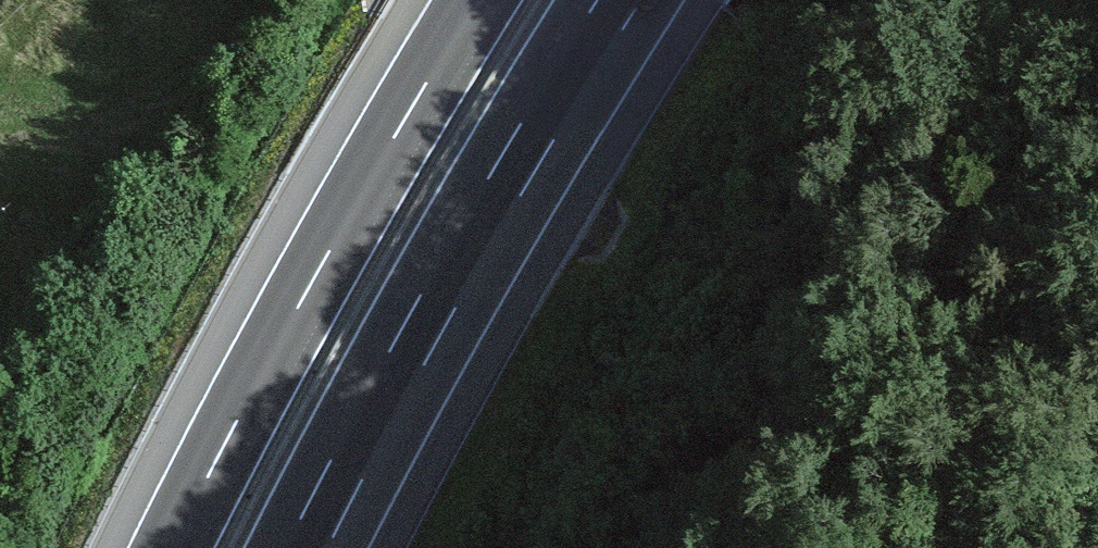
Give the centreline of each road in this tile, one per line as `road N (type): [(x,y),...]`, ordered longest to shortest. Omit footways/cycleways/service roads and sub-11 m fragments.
road 1 (motorway): [(489,0),(322,273),(173,547)]
road 2 (motorway): [(308,547),(622,0)]
road 3 (track): [(686,547),(705,520),(750,486),(844,482),(986,547)]

